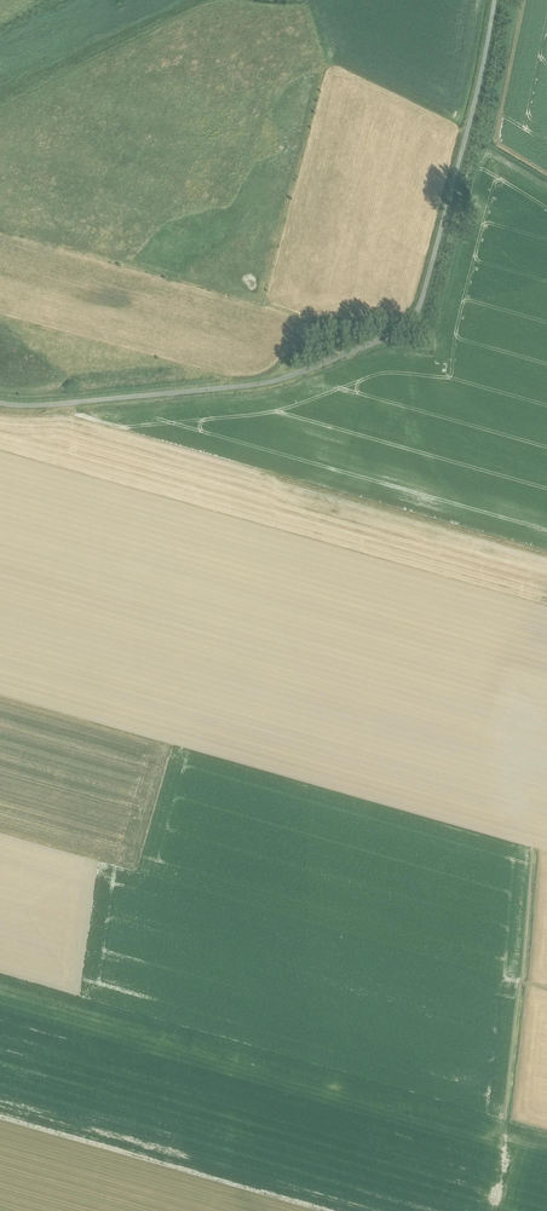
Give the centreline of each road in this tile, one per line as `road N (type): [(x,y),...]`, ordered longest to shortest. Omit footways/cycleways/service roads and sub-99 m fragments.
road 1 (unclassified): [(0,403),(268,382),(399,331),(420,303),(494,0)]

